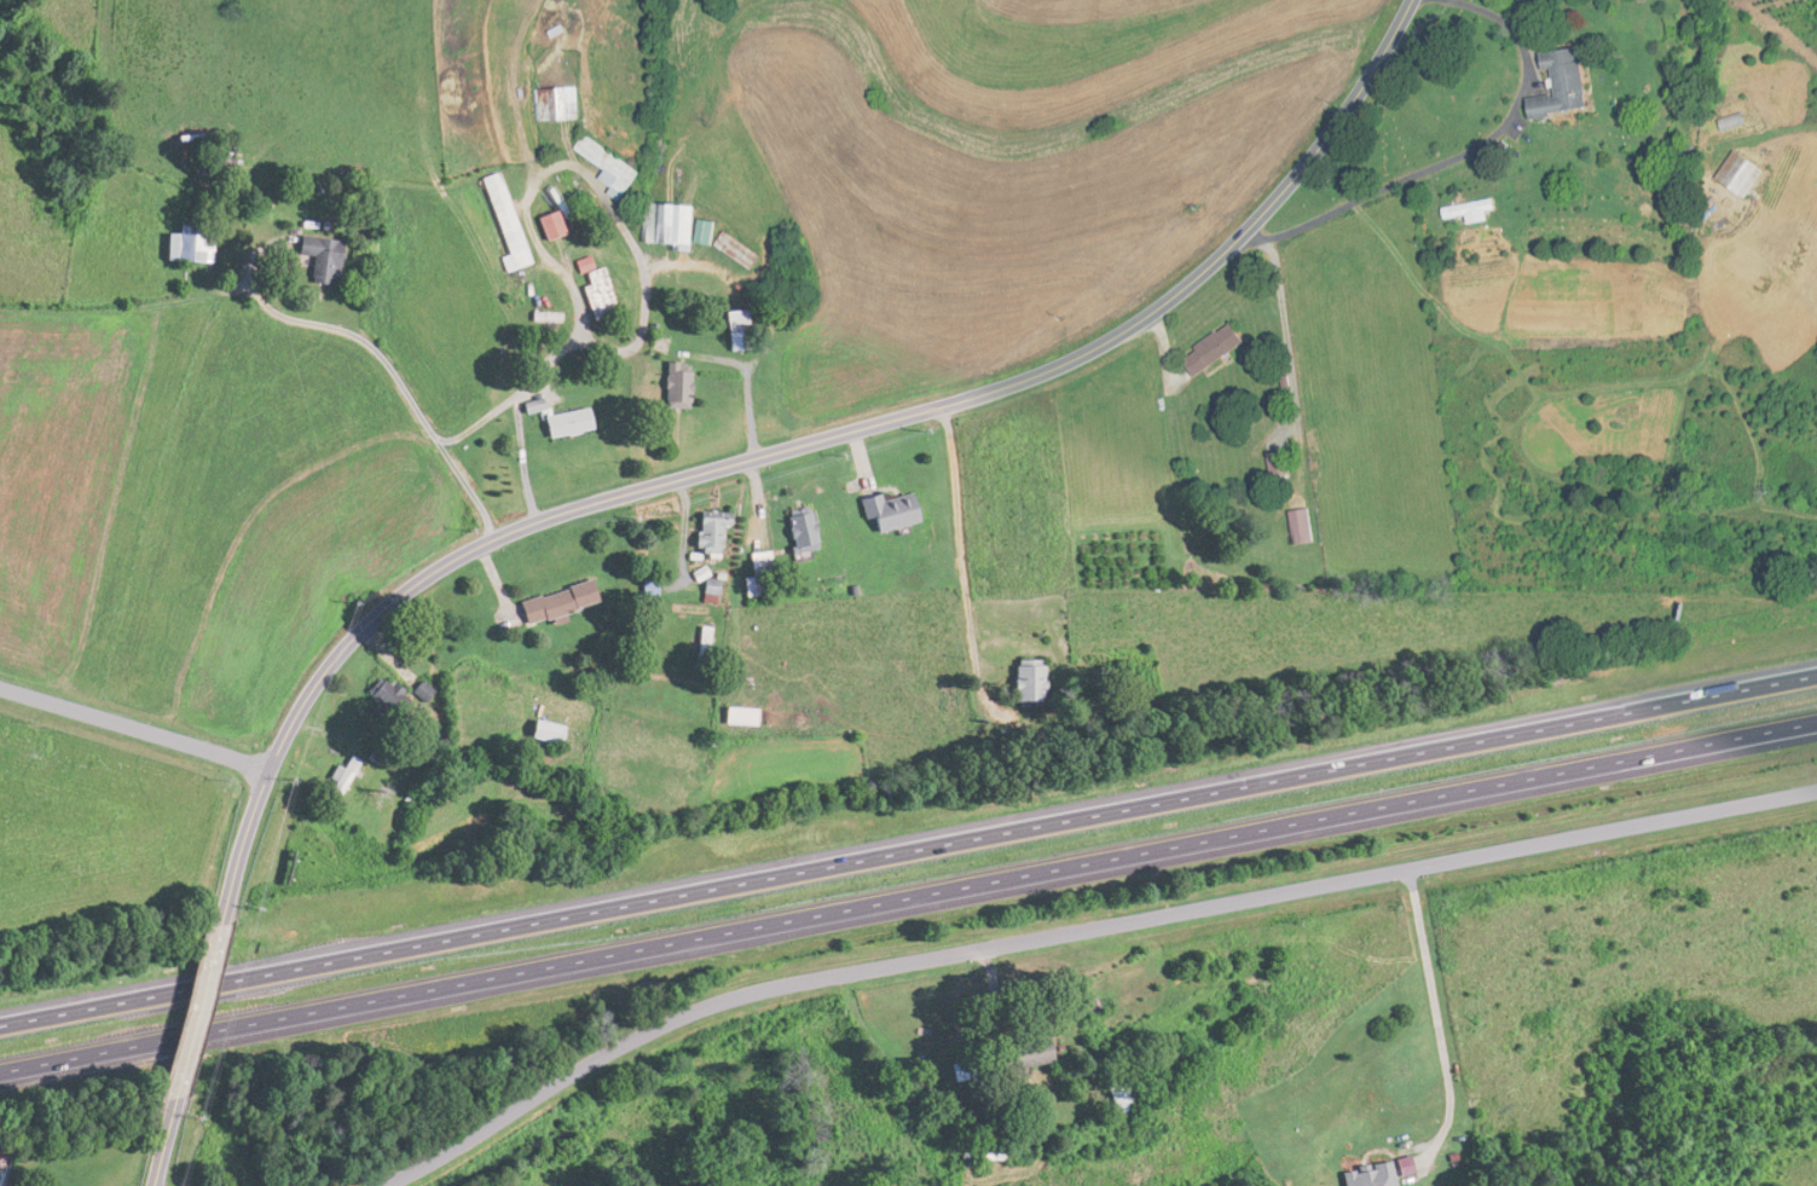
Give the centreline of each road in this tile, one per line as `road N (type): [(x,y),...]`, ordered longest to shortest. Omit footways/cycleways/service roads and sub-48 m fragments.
road 1 (motorway): [(0,1072),(1816,722)]
road 2 (motorway): [(1816,676),(0,1025)]
road 3 (residential): [(219,931),(254,811),(296,717),(343,649),(415,583),(536,521),(980,395),(1098,348),(1167,303),(1274,203),(1339,121),(1413,0)]
road 4 (residential): [(391,1185),(646,1029),(789,973),(1816,776)]
road 5 (residential): [(267,776),(231,756),(0,687)]
road 6 (residential): [(175,1098),(219,931)]

